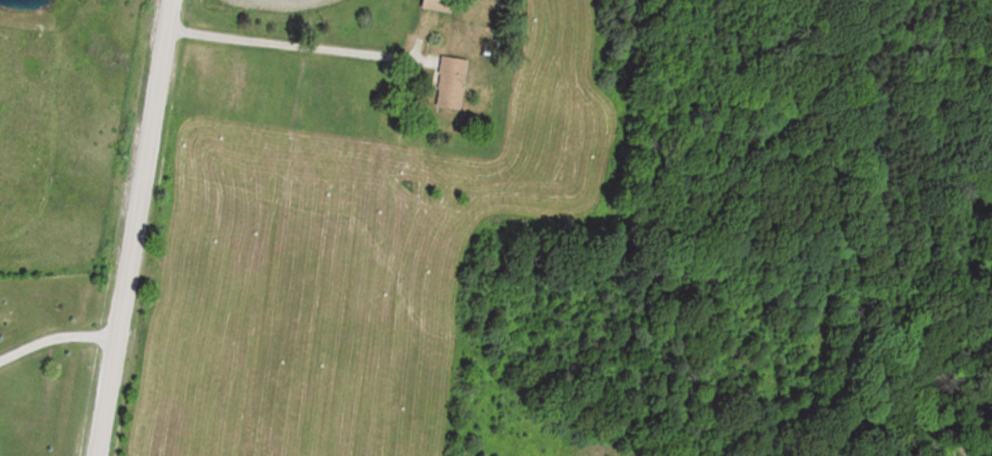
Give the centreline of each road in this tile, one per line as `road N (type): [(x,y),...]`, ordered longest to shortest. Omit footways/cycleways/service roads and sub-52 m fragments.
road 1 (residential): [(95,455),(169,0)]

